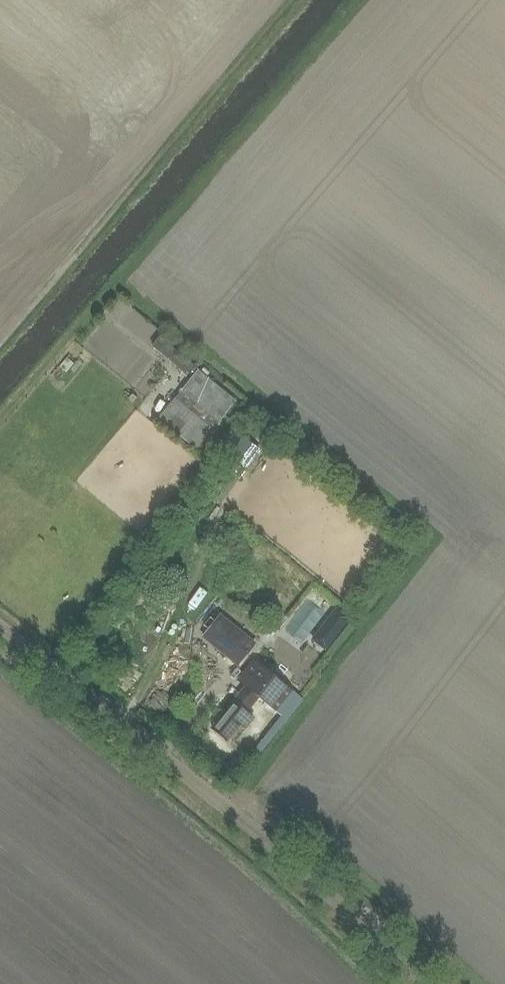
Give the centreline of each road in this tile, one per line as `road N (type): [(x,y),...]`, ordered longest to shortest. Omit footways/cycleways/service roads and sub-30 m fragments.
road 1 (unclassified): [(409,983),(0,633)]
road 2 (track): [(0,327),(279,0)]

